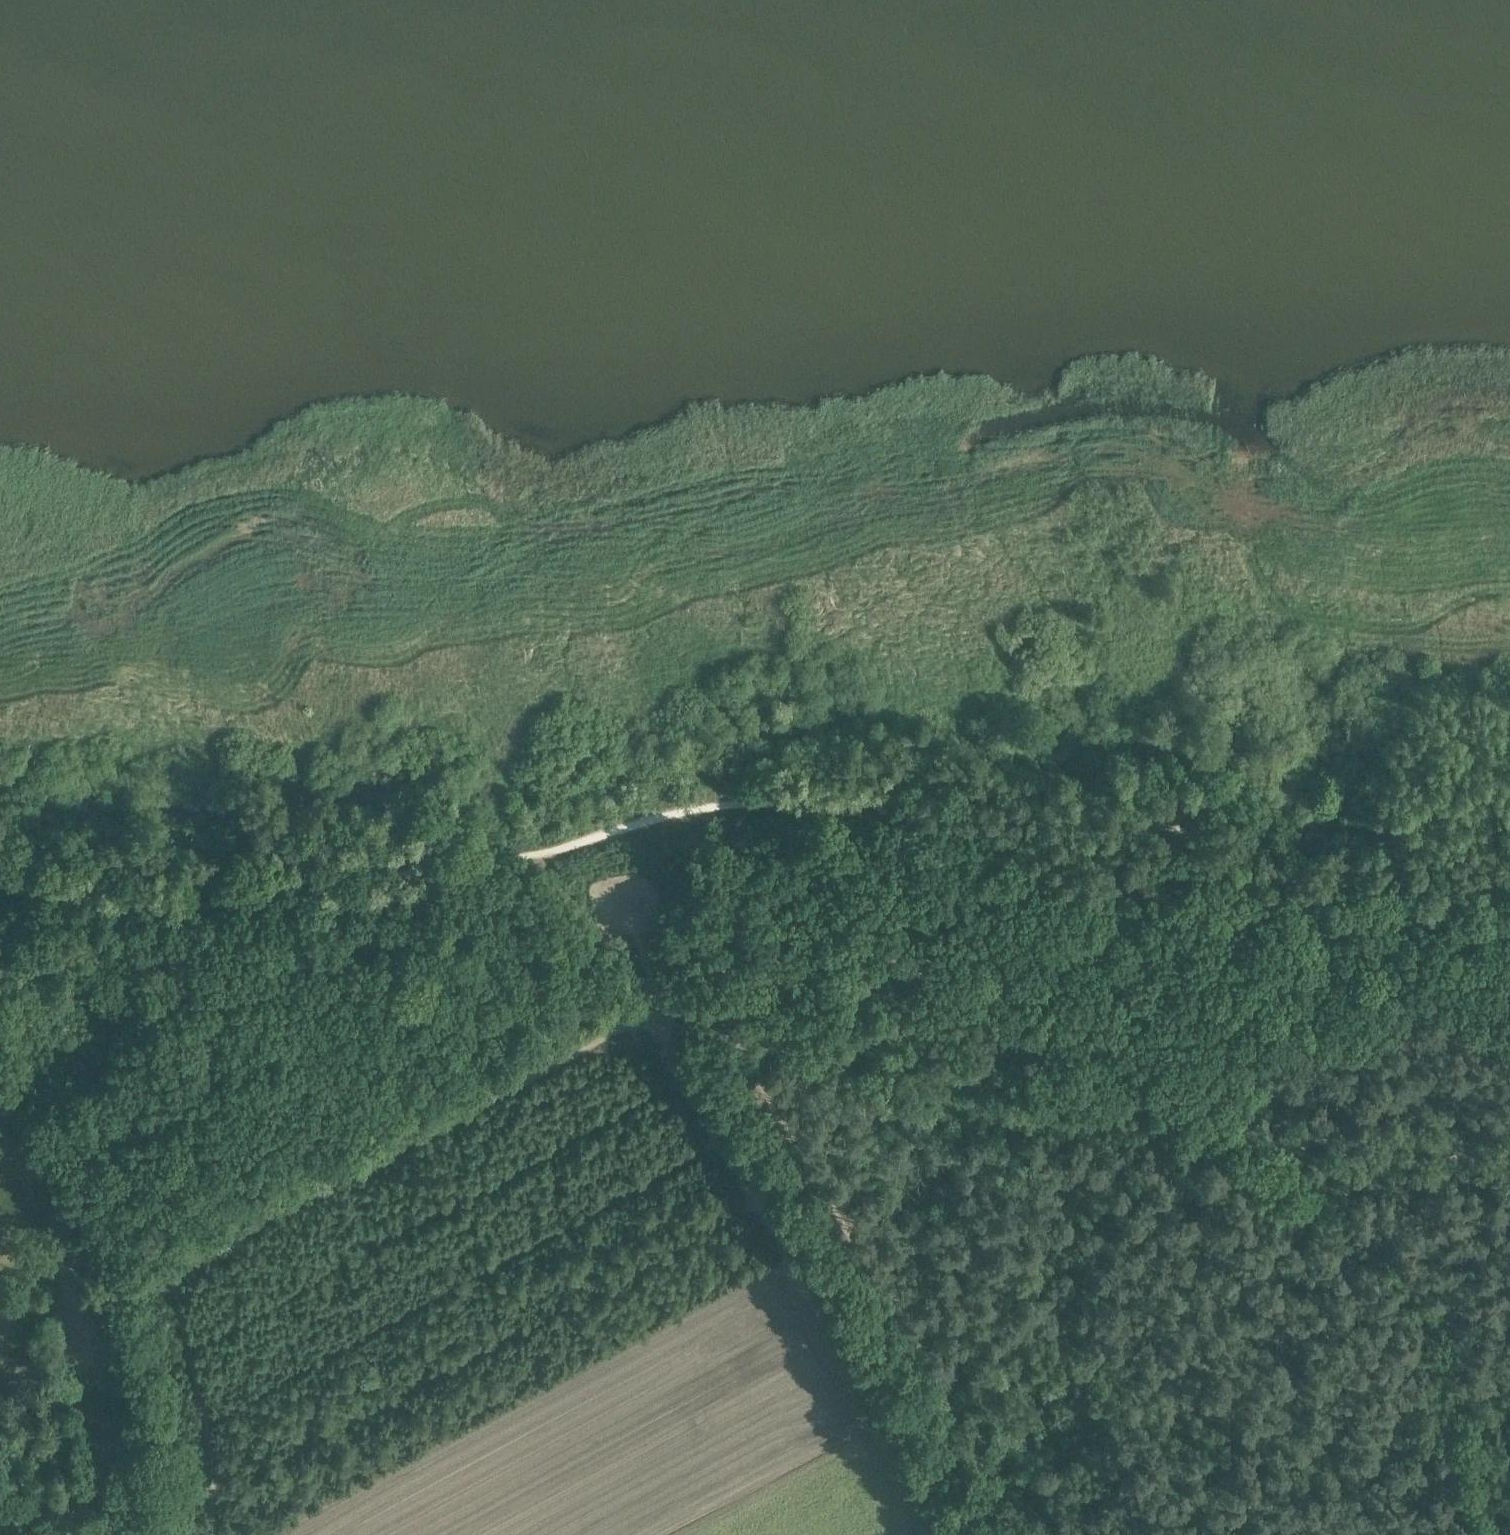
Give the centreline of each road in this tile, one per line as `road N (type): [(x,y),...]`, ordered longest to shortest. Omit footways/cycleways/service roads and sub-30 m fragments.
road 1 (track): [(658,1003),(910,966),(1020,971),(1066,985),(1112,1016),(1213,1109),(1301,1133),(1455,1275),(1493,1534)]
road 2 (track): [(973,1534),(639,1009)]

